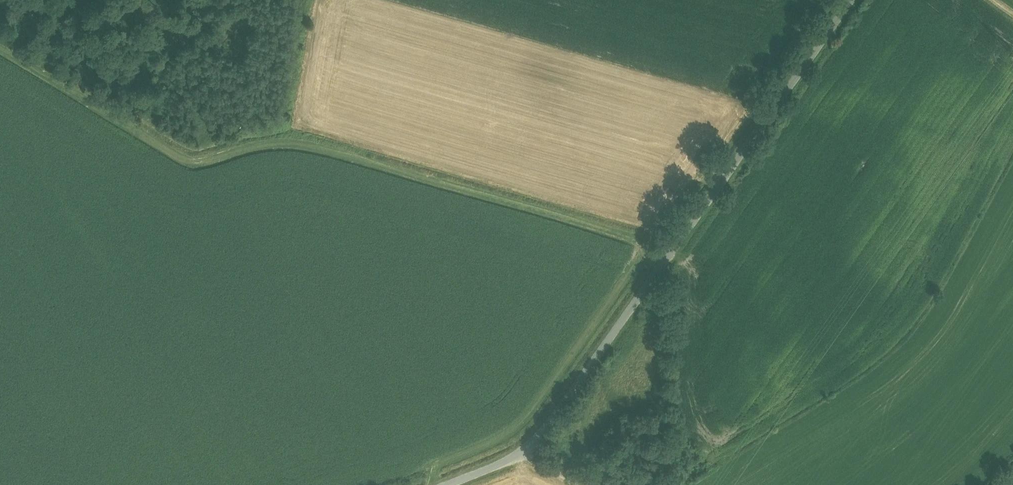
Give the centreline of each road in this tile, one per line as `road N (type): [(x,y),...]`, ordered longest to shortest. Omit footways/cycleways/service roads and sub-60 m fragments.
road 1 (unclassified): [(852,0),(535,444),(451,484)]

